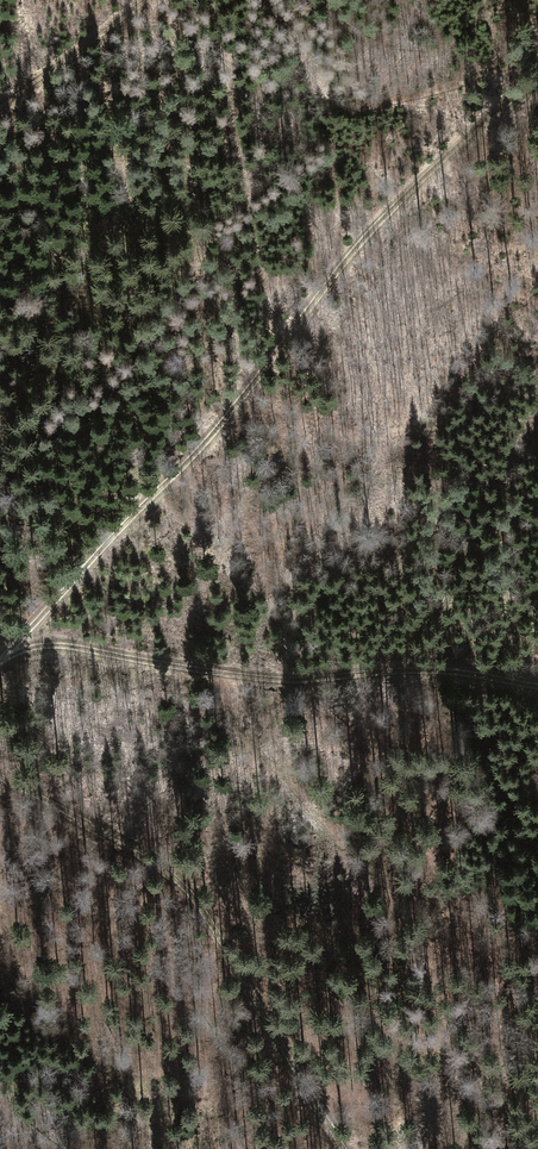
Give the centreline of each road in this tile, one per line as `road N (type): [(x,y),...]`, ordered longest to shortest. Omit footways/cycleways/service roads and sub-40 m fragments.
road 1 (track): [(537,70),(348,254),(206,445),(16,641)]
road 2 (track): [(537,682),(409,669),(283,682),(62,642),(16,641),(0,660)]
road 3 (track): [(0,779),(172,874),(342,1148)]
road 4 (track): [(0,109),(136,0)]

